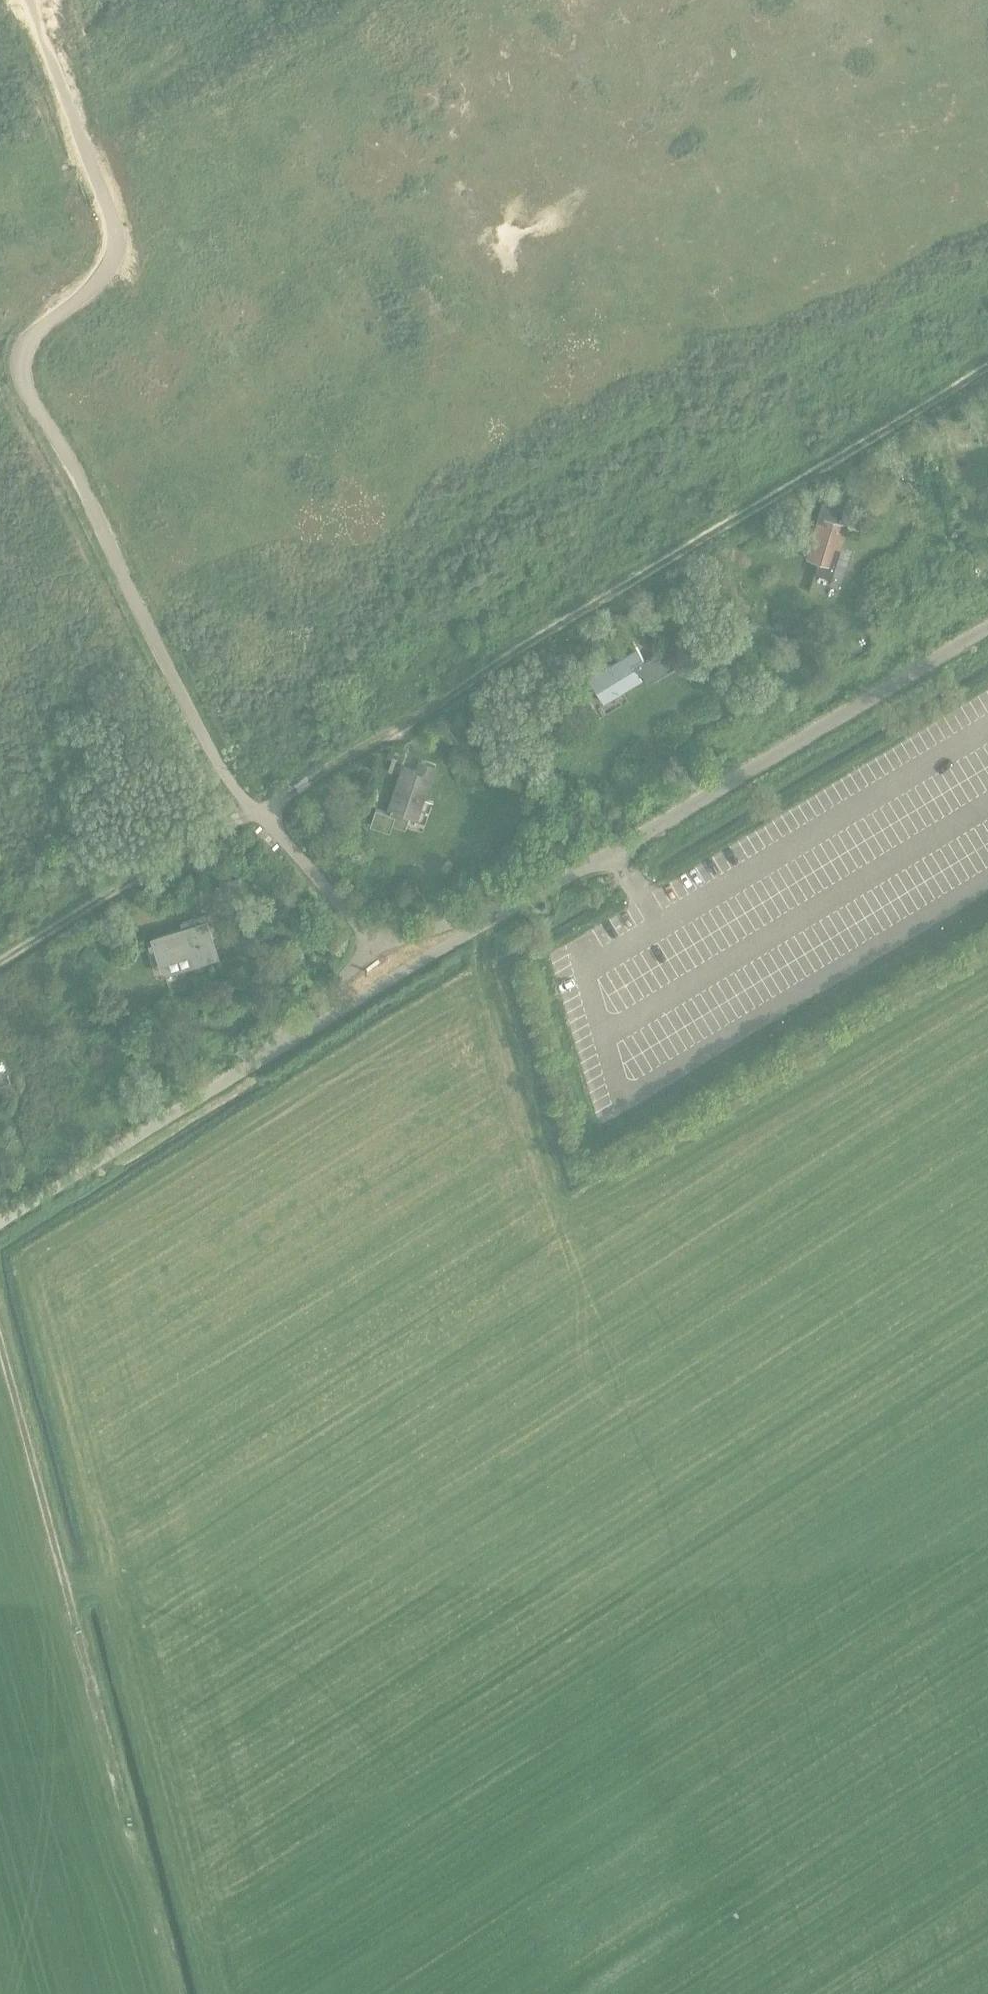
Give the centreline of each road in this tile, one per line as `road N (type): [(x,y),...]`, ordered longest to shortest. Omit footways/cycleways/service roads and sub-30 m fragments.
road 1 (track): [(0,964),(223,827),(260,814),(445,706),(525,639),(987,369)]
road 2 (unclassified): [(0,1222),(987,627)]
road 3 (track): [(0,1330),(124,1805)]

